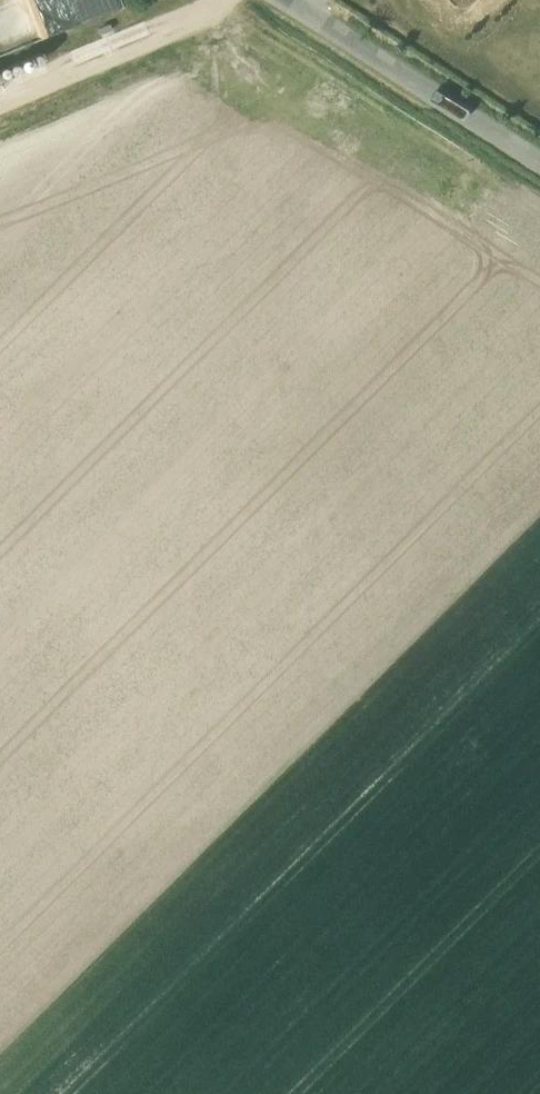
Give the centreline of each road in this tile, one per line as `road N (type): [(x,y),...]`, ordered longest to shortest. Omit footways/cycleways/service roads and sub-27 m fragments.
road 1 (unclassified): [(539,163),(284,0)]

